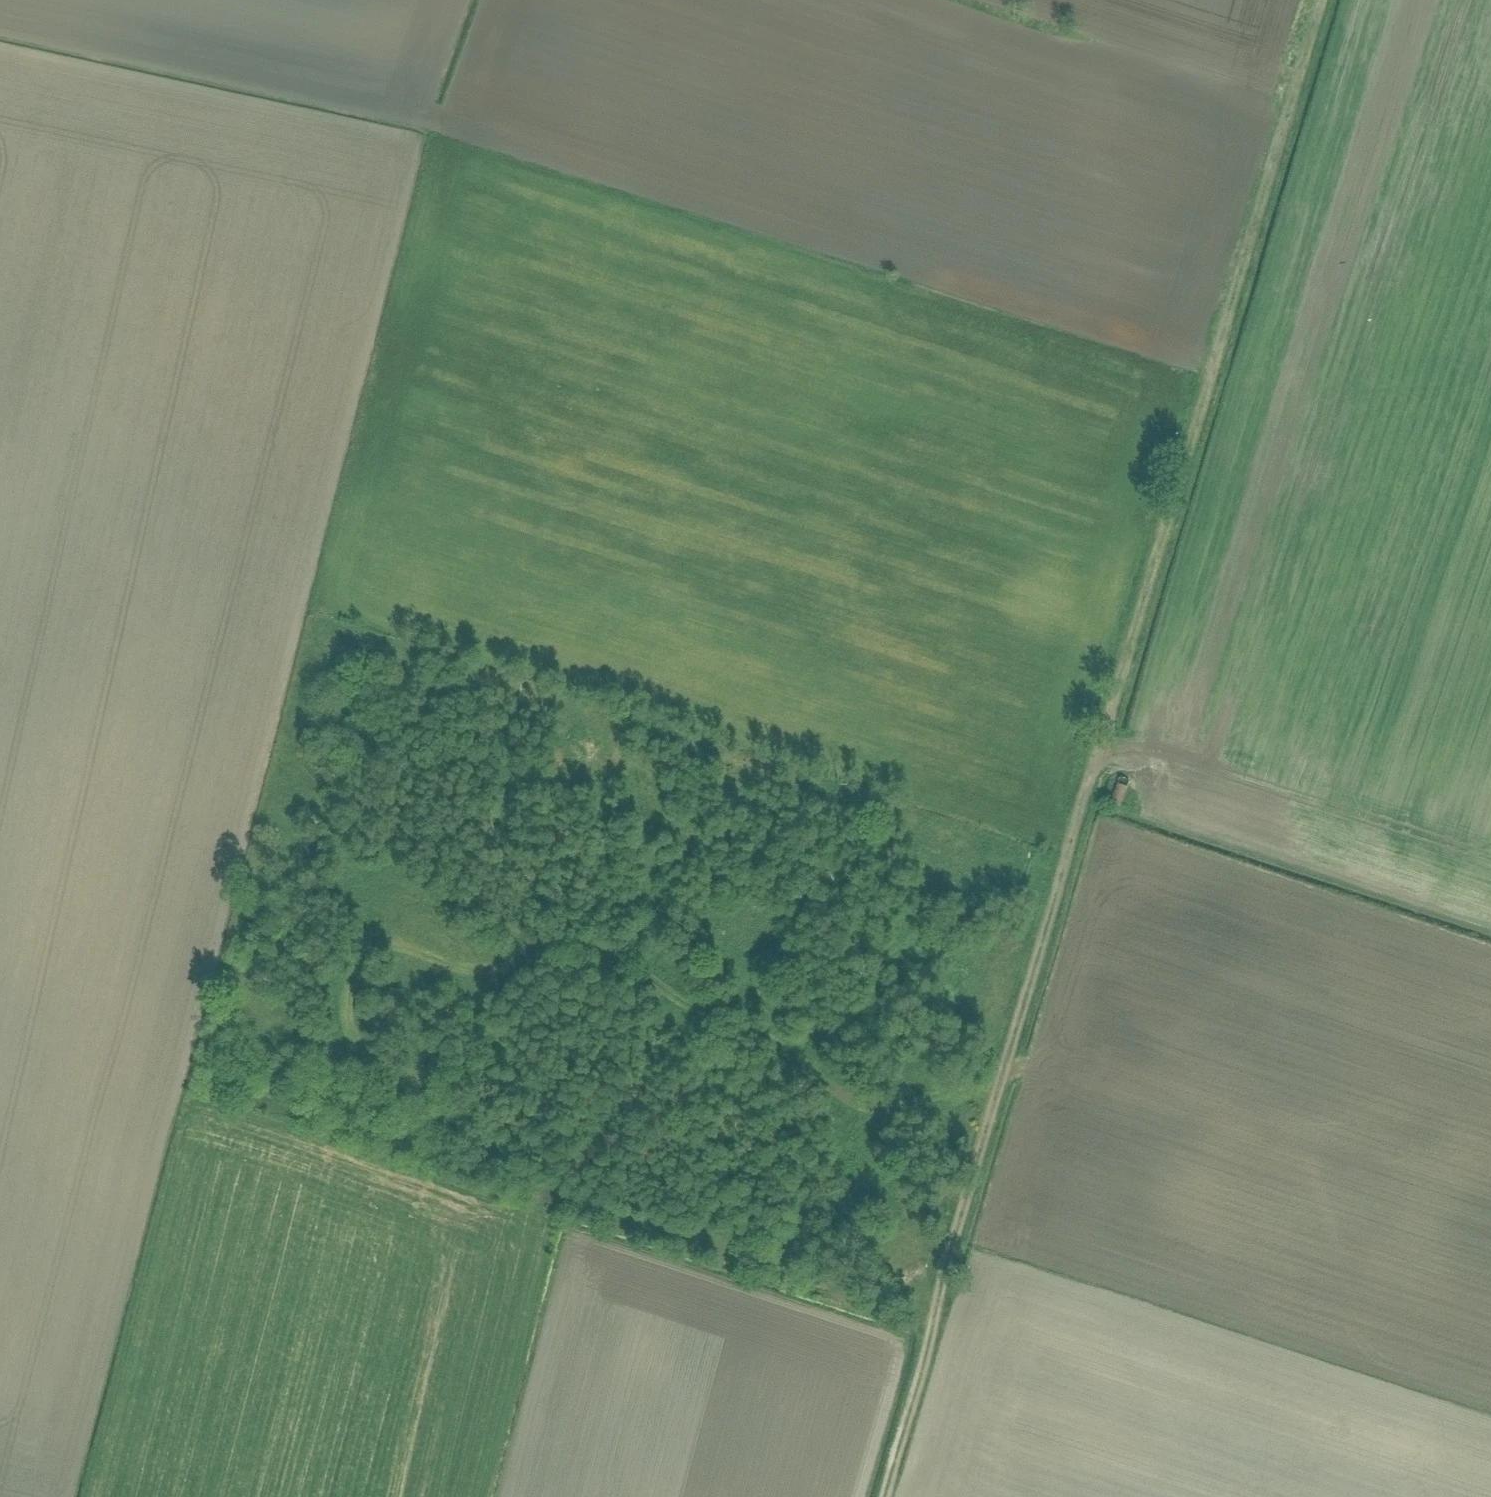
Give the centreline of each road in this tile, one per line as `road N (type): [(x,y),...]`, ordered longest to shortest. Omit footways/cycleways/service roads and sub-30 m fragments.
road 1 (track): [(880,1496),(1321,0)]

